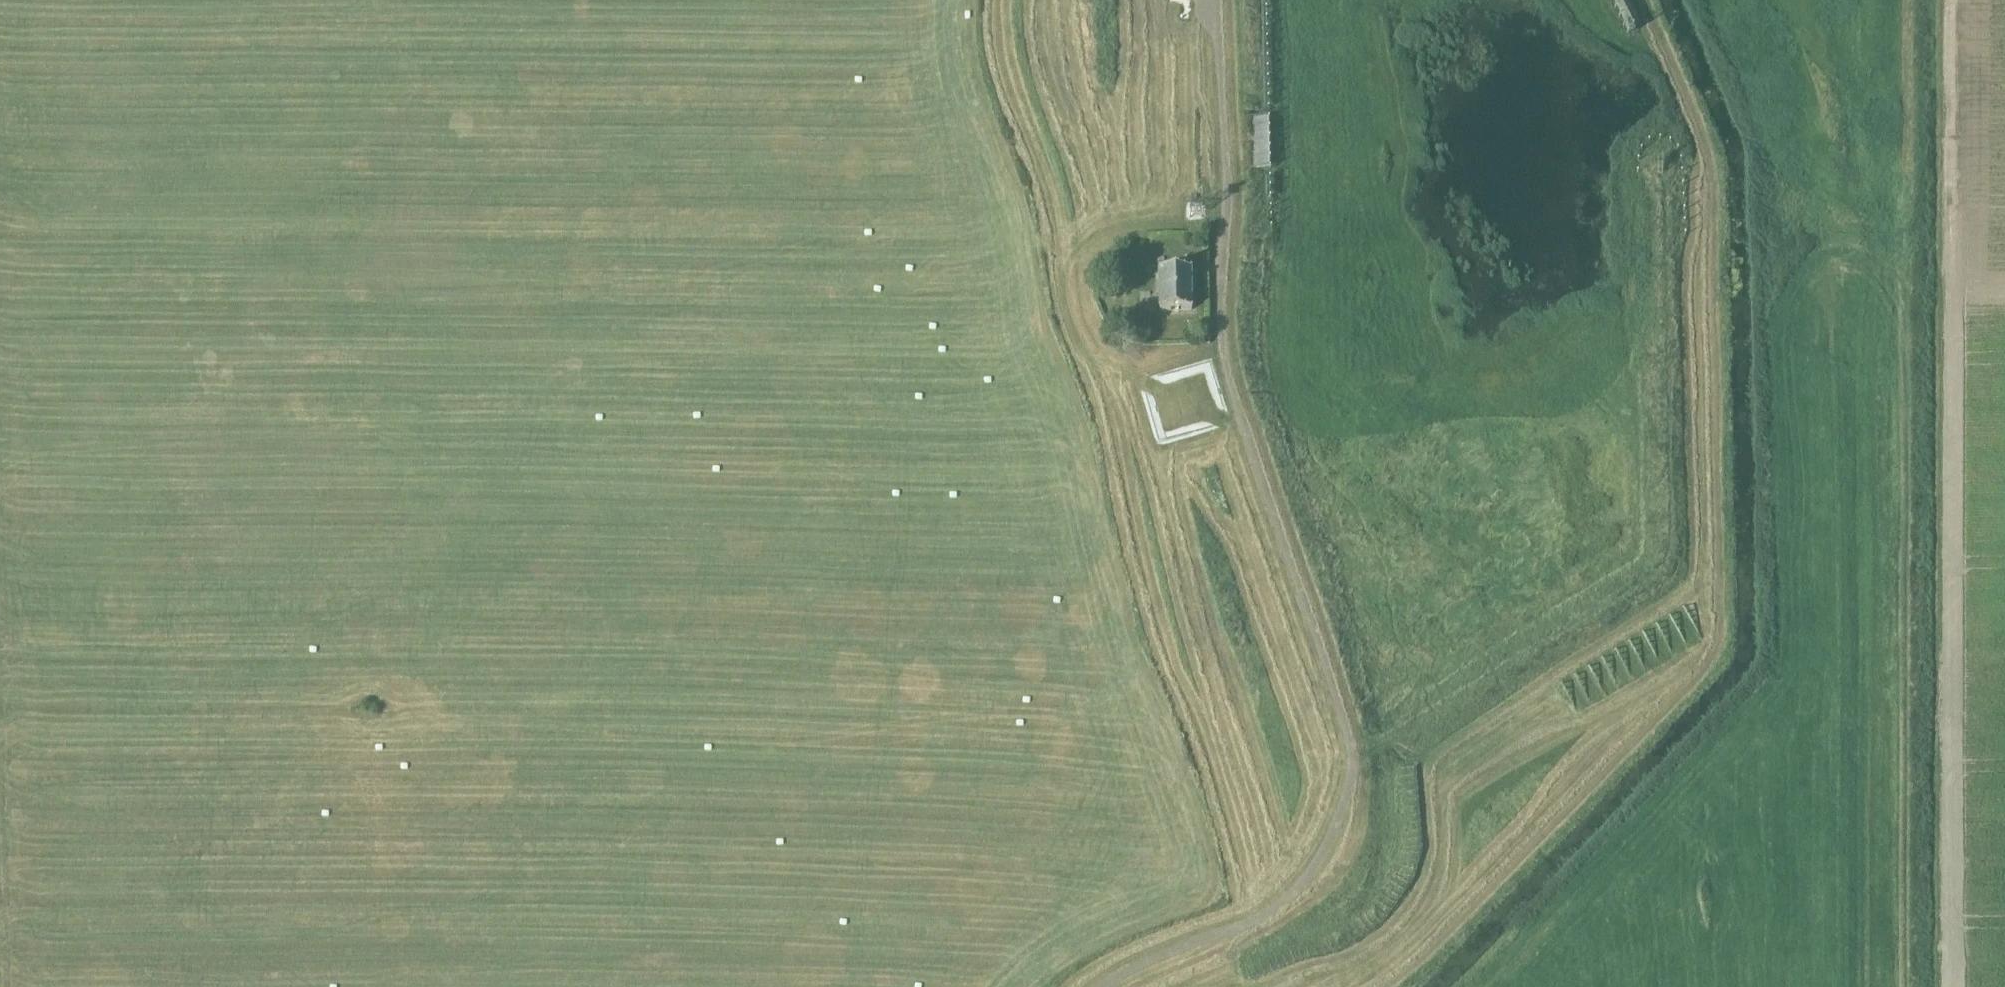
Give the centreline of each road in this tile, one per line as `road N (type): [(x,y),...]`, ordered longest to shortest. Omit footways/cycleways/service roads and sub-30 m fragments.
road 1 (track): [(1236,928),(1244,889),(1212,776),(1135,565),(1102,399),(1057,278),(1045,204),(990,64),(993,0)]
road 2 (track): [(1906,298),(1897,622),(1902,986)]

